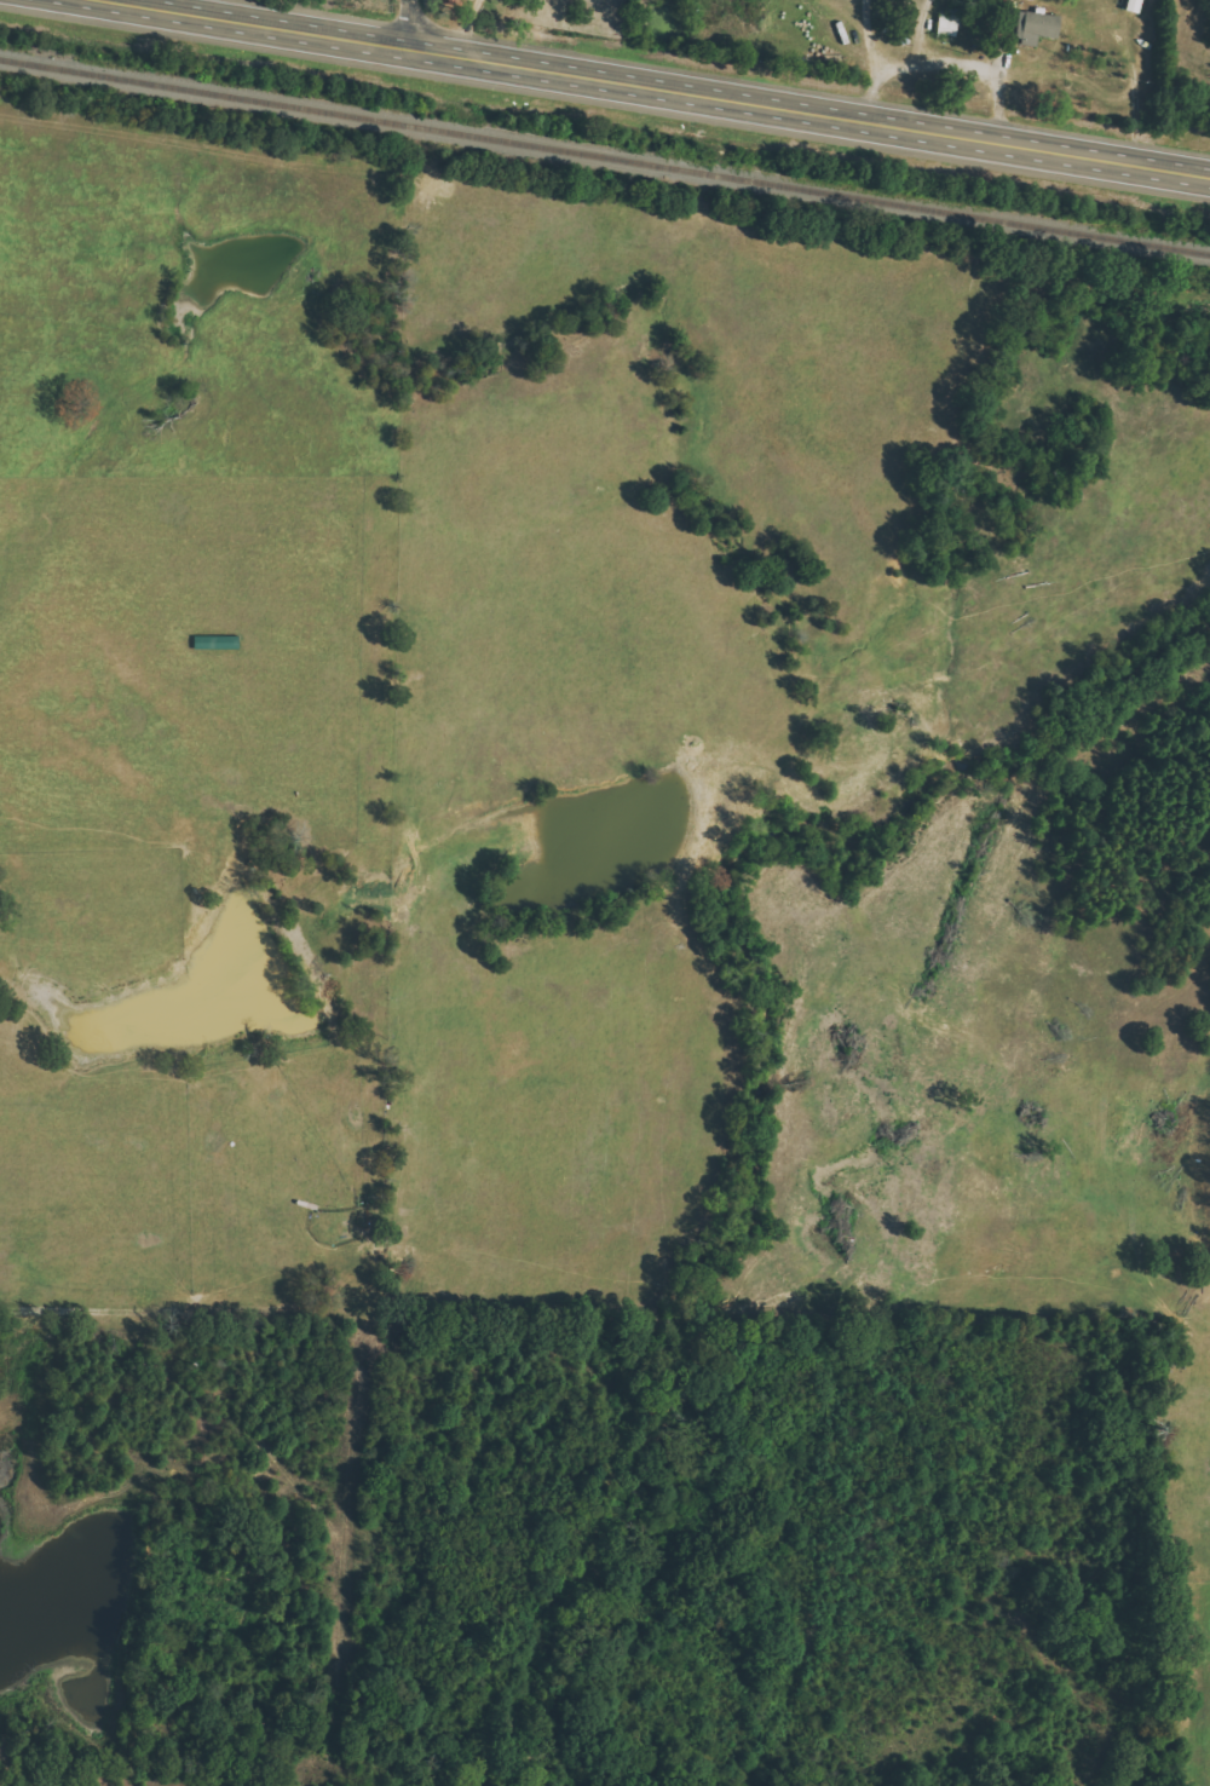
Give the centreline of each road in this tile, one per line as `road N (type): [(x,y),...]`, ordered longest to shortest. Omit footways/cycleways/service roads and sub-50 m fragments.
road 1 (trunk): [(1209,179),(104,0)]

